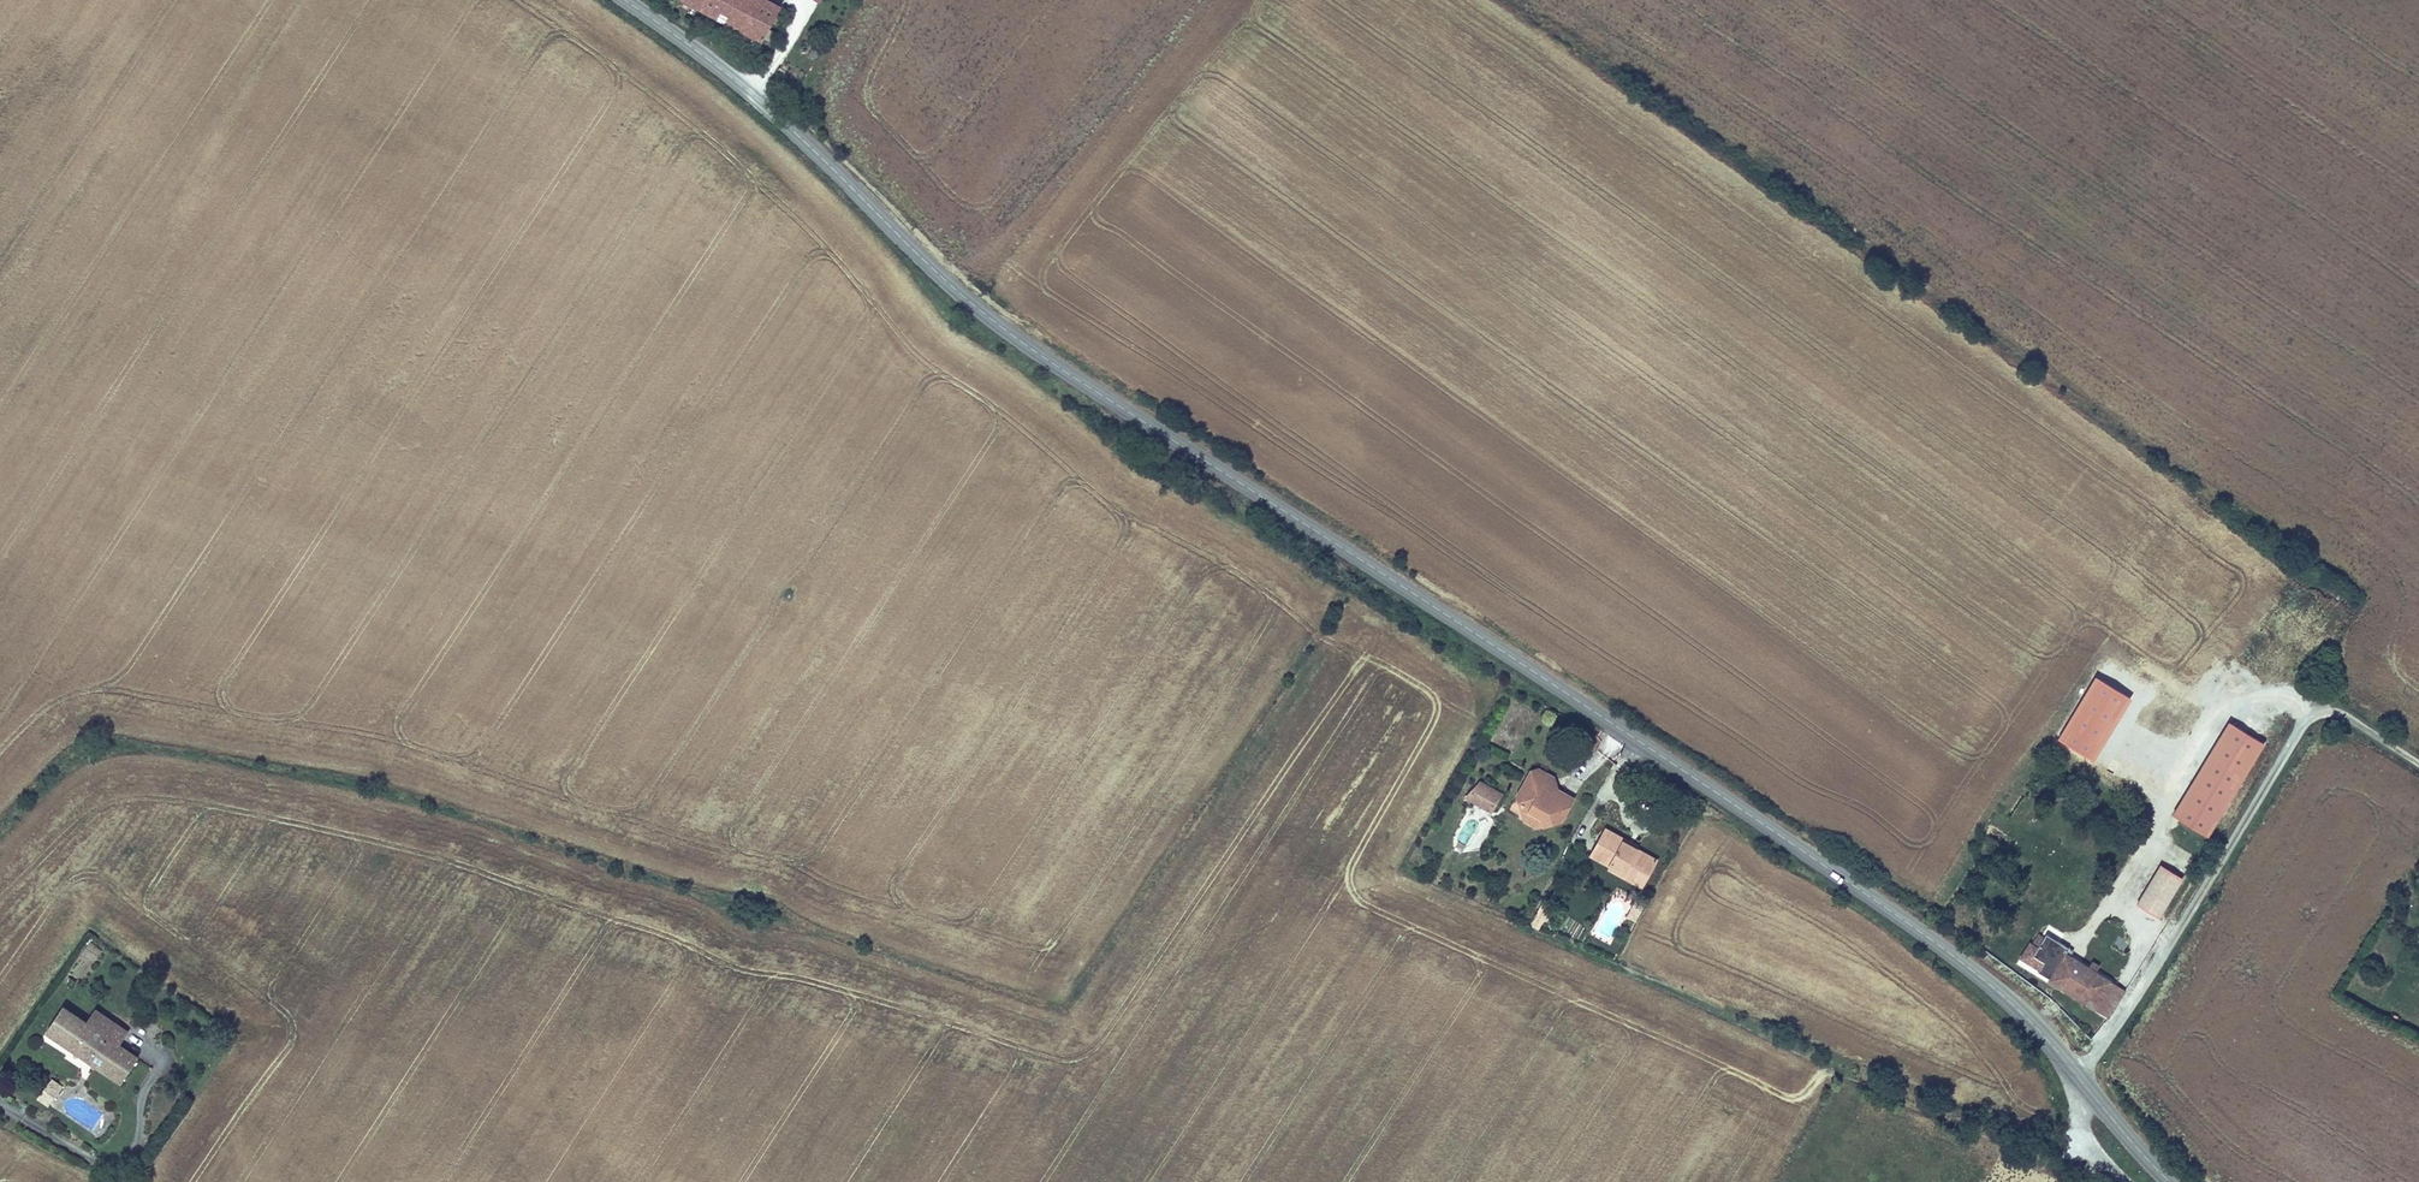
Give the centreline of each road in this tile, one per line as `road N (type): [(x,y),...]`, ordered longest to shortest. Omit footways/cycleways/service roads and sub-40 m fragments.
road 1 (tertiary): [(621,0),(754,98),(948,287),(1028,349),(1551,684)]
road 2 (tertiary): [(2167,1181),(2046,1037),(1968,967),(1551,684)]

